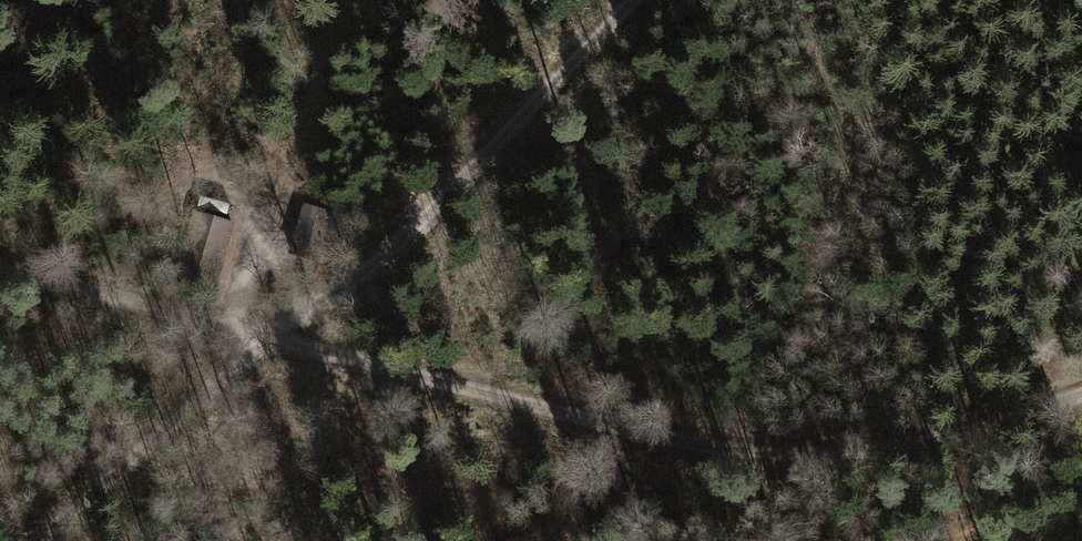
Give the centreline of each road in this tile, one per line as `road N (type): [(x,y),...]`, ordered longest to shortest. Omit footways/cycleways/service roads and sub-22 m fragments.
road 1 (track): [(267,334),(676,438),(821,458),(976,433),(1081,393)]
road 2 (track): [(267,334),(414,229),(635,0)]
road 3 (track): [(267,334),(253,275),(345,0)]
road 4 (track): [(38,540),(267,334)]
road 5 (track): [(0,257),(92,294),(267,334)]

